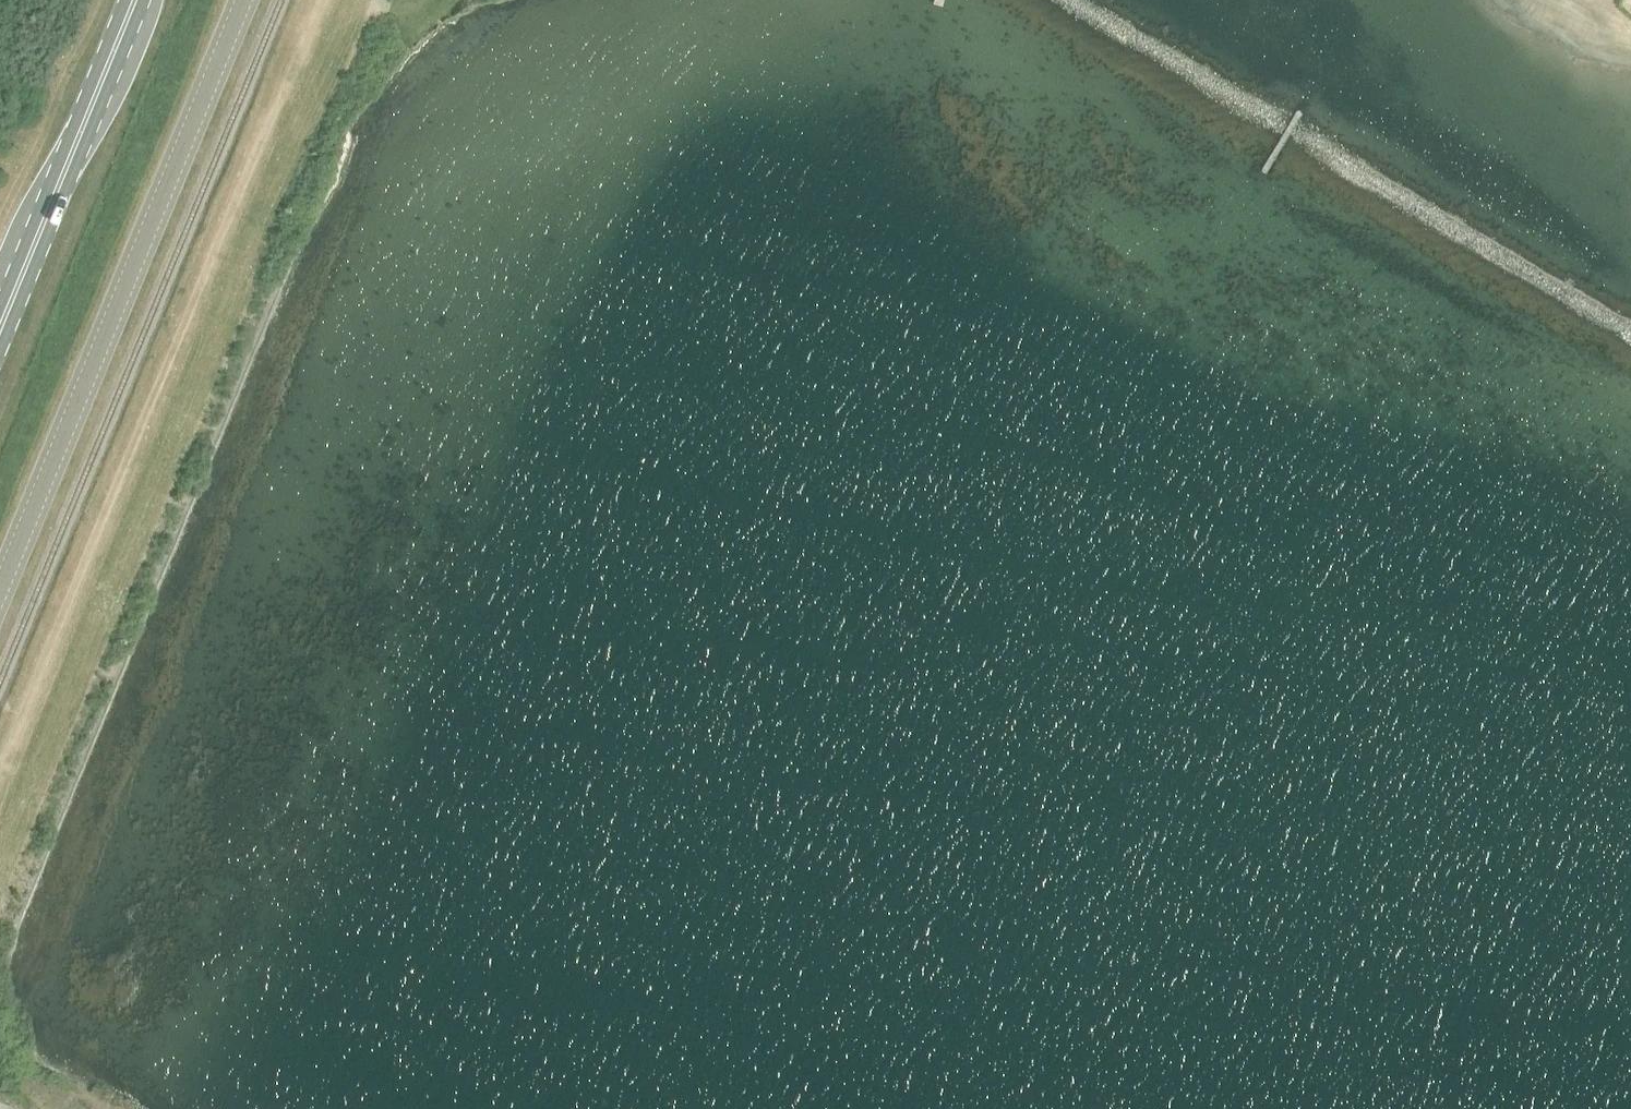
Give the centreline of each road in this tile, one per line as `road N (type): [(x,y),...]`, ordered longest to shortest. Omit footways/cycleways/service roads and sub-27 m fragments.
road 1 (tertiary): [(0,589),(243,0)]
road 2 (primary): [(0,326),(135,0)]

